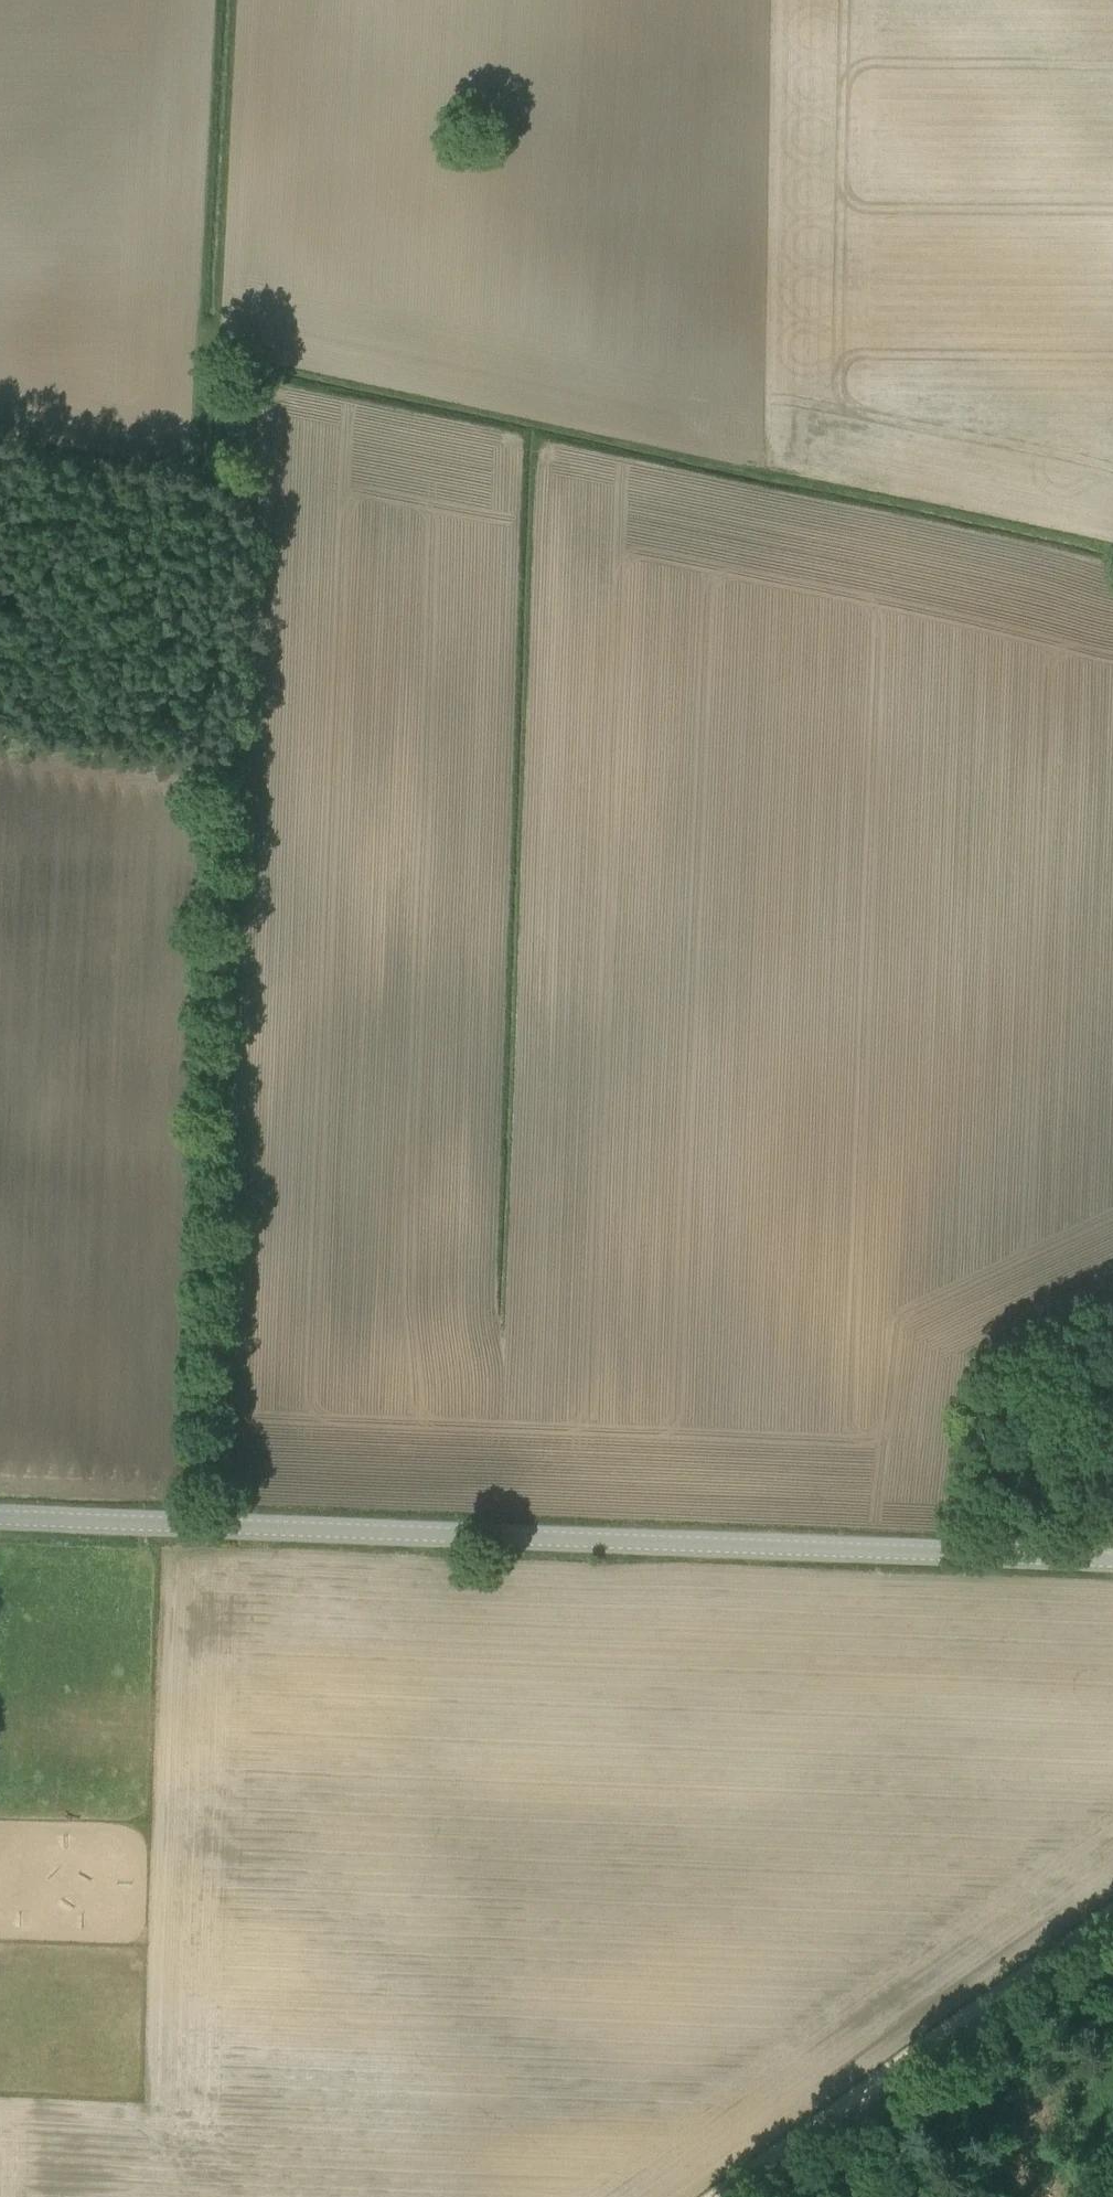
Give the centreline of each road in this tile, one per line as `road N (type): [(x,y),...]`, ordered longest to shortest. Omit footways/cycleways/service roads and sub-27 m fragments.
road 1 (tertiary): [(1112,1557),(0,1513)]
road 2 (track): [(1083,1940),(727,2196)]

